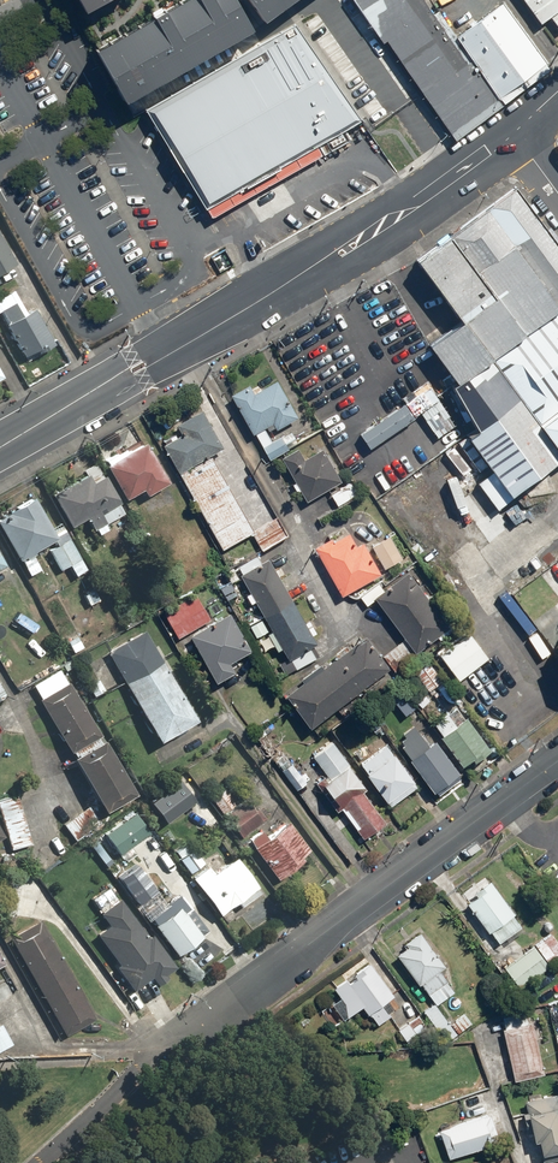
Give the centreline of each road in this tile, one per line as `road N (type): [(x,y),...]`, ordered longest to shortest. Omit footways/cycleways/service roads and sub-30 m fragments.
road 1 (tertiary): [(512,130),(366,233),(0,446)]
road 2 (unclassified): [(162,1045),(557,764)]

